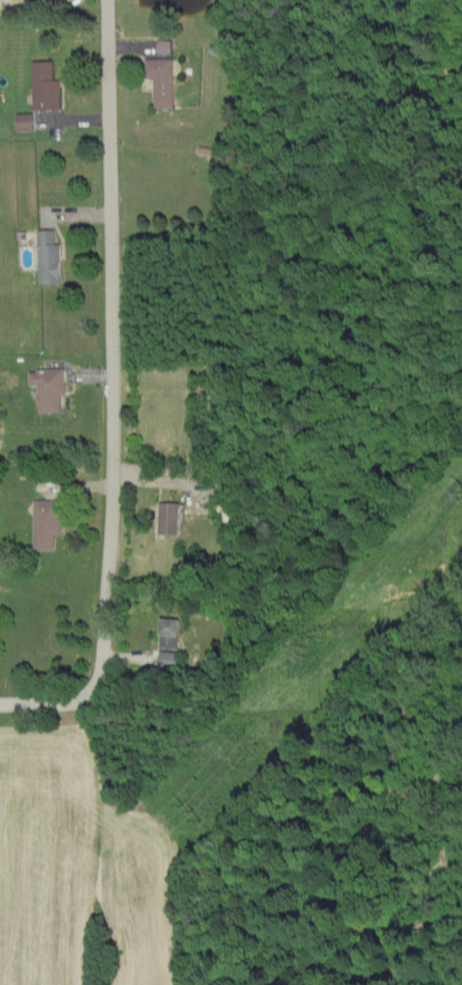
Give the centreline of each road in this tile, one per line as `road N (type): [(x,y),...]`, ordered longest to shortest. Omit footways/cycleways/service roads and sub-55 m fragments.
road 1 (residential): [(0,702),(76,702),(99,671),(111,505),(106,0)]

